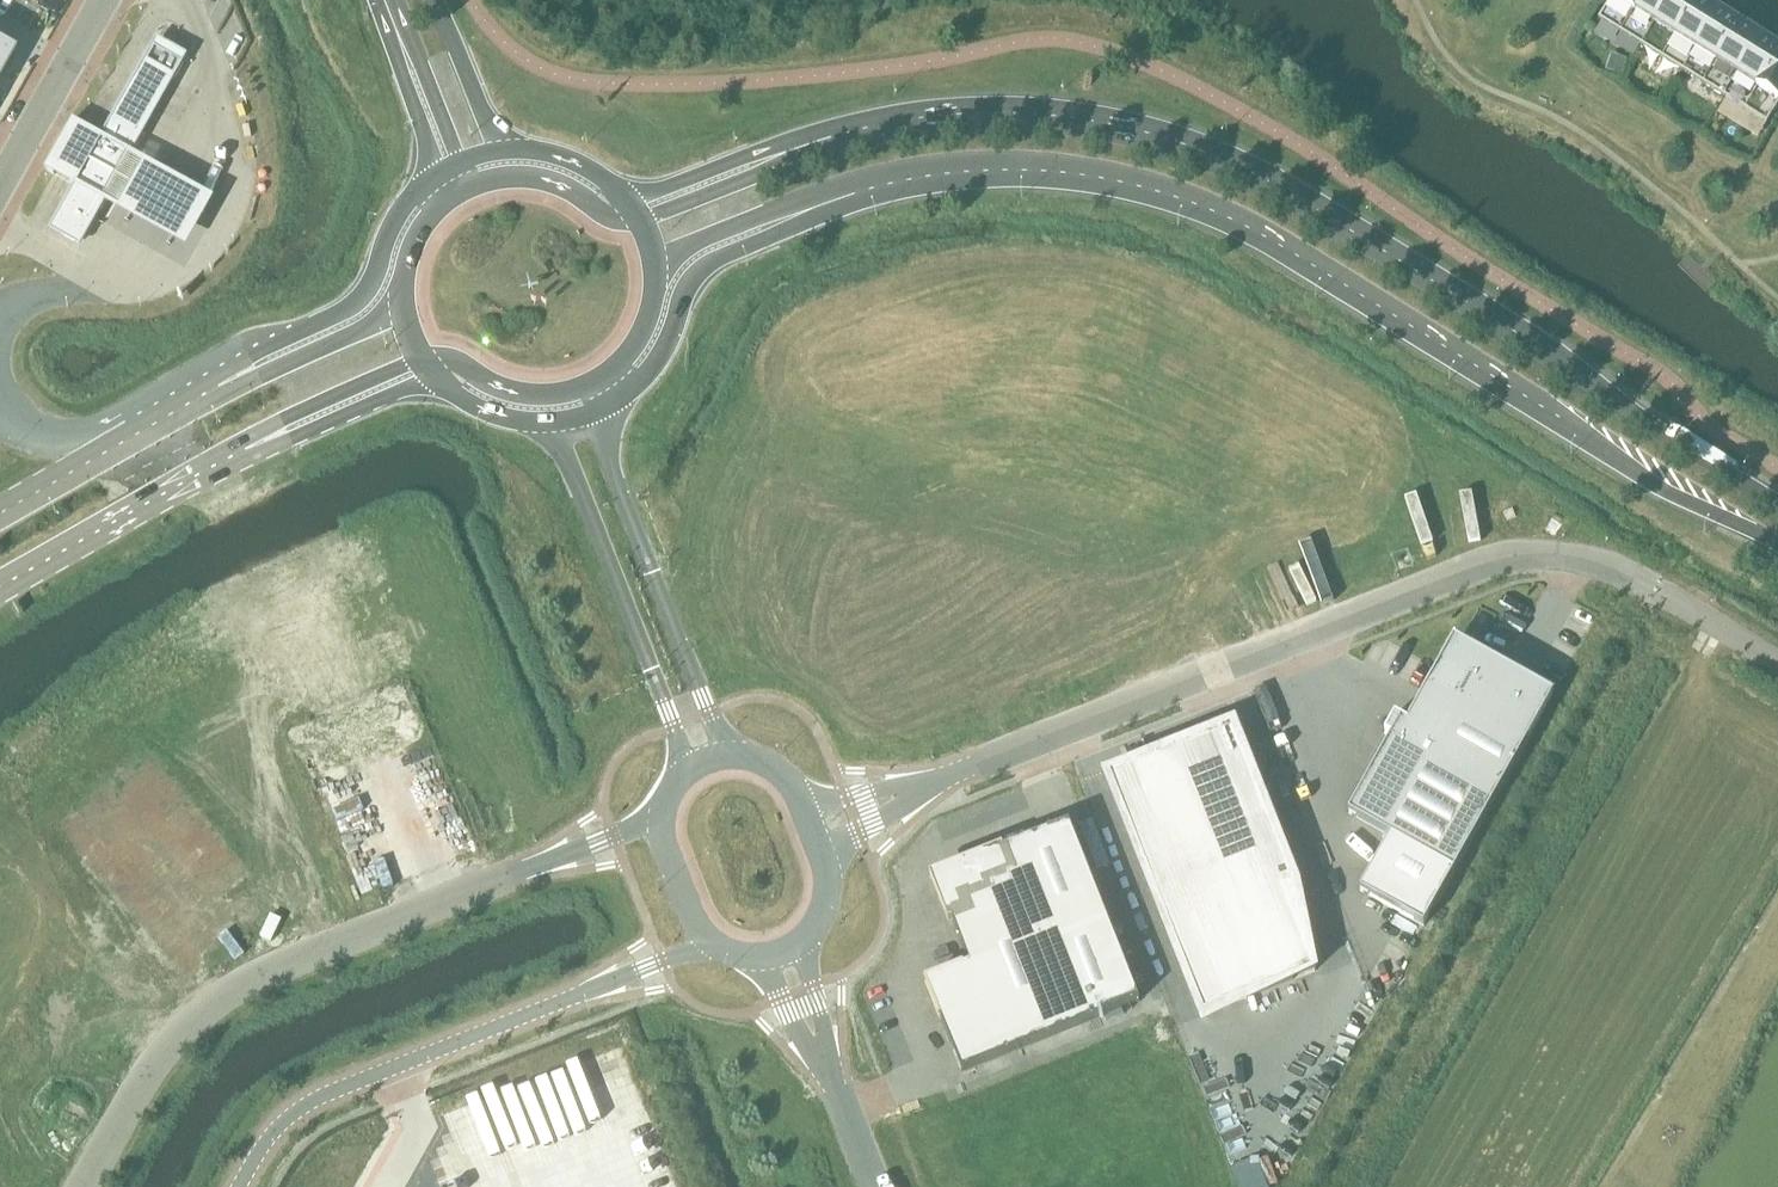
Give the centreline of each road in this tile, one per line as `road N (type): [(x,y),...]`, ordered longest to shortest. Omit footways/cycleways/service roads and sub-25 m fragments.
road 1 (primary): [(1777,504),(1290,192),(1188,145),(1105,123),(983,113),(870,126),(792,150)]
road 2 (primary): [(798,214),(882,184),(985,169),(1084,175),(1183,198),(1317,267),(1645,478),(1777,544)]
road 3 (unclassified): [(1777,663),(1615,568),(1566,555),(1512,556),(947,774)]
road 4 (unclassified): [(660,816),(268,970),(222,997),(150,1069),(81,1186)]
road 5 (unclassified): [(236,1186),(262,1141),(309,1093),(711,939)]
road 6 (unclassified): [(549,421),(689,768)]
road 7 (unclassified): [(728,754),(608,454),(598,409)]
road 8 (primary): [(598,409),(646,370),(701,269),(771,236),(798,214)]
road 9 (primary): [(436,177),(392,229),(362,299),(276,343),(243,373)]
road 10 (primary): [(0,587),(249,448)]
road 11 (primary): [(243,373),(0,511)]
road 12 (unclassified): [(103,0),(0,187)]
road 13 (primary): [(249,448),(300,437),(436,376)]
road 14 (primary): [(249,448),(288,417),(422,359)]
road 15 (primary): [(642,219),(608,215),(536,176),(462,188)]
road 16 (primary): [(422,359),(451,361),(524,394),(594,382)]
road 17 (primary): [(403,308),(284,364),(243,373)]
road 18 (primary): [(792,150),(627,197)]
road 19 (primary): [(792,150),(753,176),(642,219)]
road 20 (secondary): [(501,151),(436,0)]
road 21 (unclassified): [(758,955),(835,1091)]
road 22 (primary): [(656,271),(762,215),(798,214)]
road 23 (unclassified): [(835,1091),(799,941)]
road 24 (secondary): [(395,31),(399,68),(436,177)]
road 25 (secondary): [(395,31),(419,60),(458,165)]
road 26 (unclassified): [(821,853),(947,774)]
road 27 (unclassified): [(947,774),(803,806)]
road 28 (primary): [(462,188),(427,215),(415,236),(401,280),(403,308)]
road 29 (primary): [(627,197),(582,166),(501,151)]
road 30 (unclassified): [(660,816),(662,841),(690,915),(711,939)]
road 31 (primary): [(594,382),(637,343),(656,271)]
road 32 (primary): [(436,376),(487,412),(549,421)]

